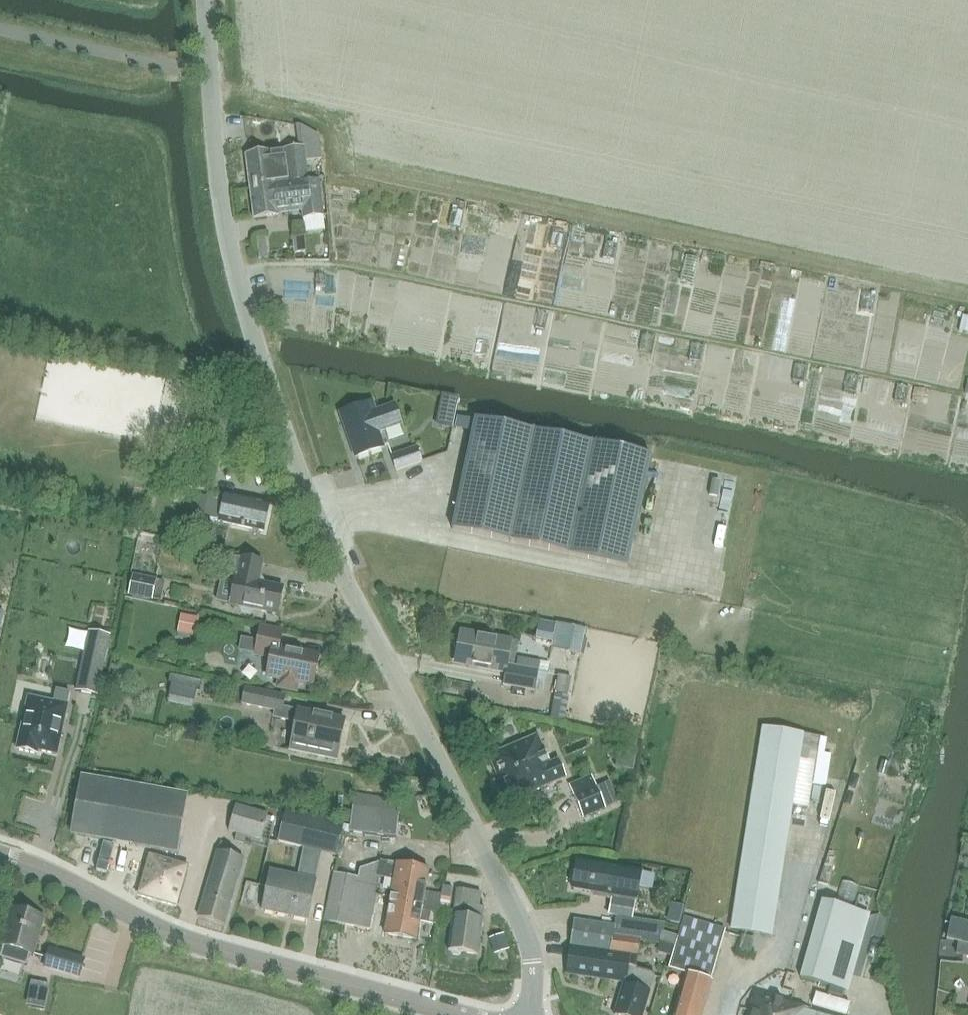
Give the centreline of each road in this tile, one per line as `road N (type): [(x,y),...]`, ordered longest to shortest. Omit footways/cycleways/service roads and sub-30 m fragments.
road 1 (unclassified): [(529,1014),(535,974),(520,922),(310,508),(268,384),(221,200),(204,0)]
road 2 (tertiary): [(446,1014),(192,945),(0,856)]

